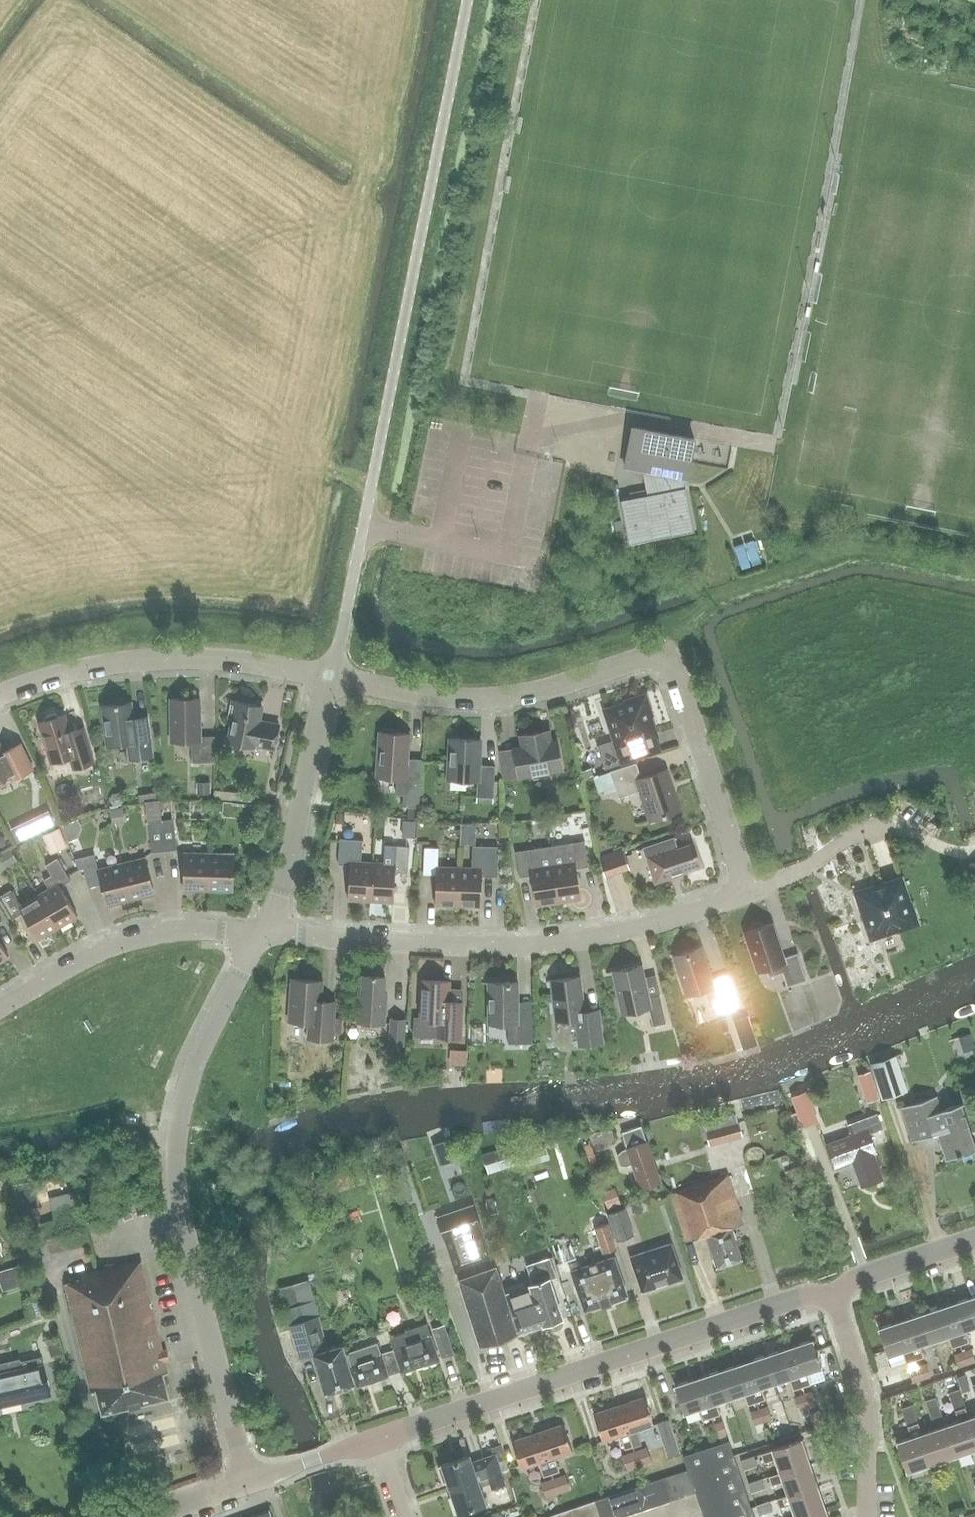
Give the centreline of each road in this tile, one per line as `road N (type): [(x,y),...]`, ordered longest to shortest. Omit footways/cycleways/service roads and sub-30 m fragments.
road 1 (unclassified): [(328,677),(467,0)]
road 2 (residential): [(748,892),(678,678),(663,657),(495,697),(328,677)]
road 3 (unclassified): [(247,1482),(184,1223),(176,1154),(195,1064),(260,933)]
road 4 (residential): [(260,933),(546,944),(647,925),(748,892)]
road 5 (tertiary): [(377,1437),(800,1297),(832,1294)]
road 6 (unclassified): [(0,694),(89,667),(184,657),(328,677)]
road 7 (residential): [(260,933),(186,929),(116,944),(0,1007)]
road 8 (unclassified): [(260,933),(287,870),(328,677)]
road 9 (residential): [(865,1516),(865,1405),(832,1294)]
road 10 (tertiary): [(832,1294),(974,1239)]

